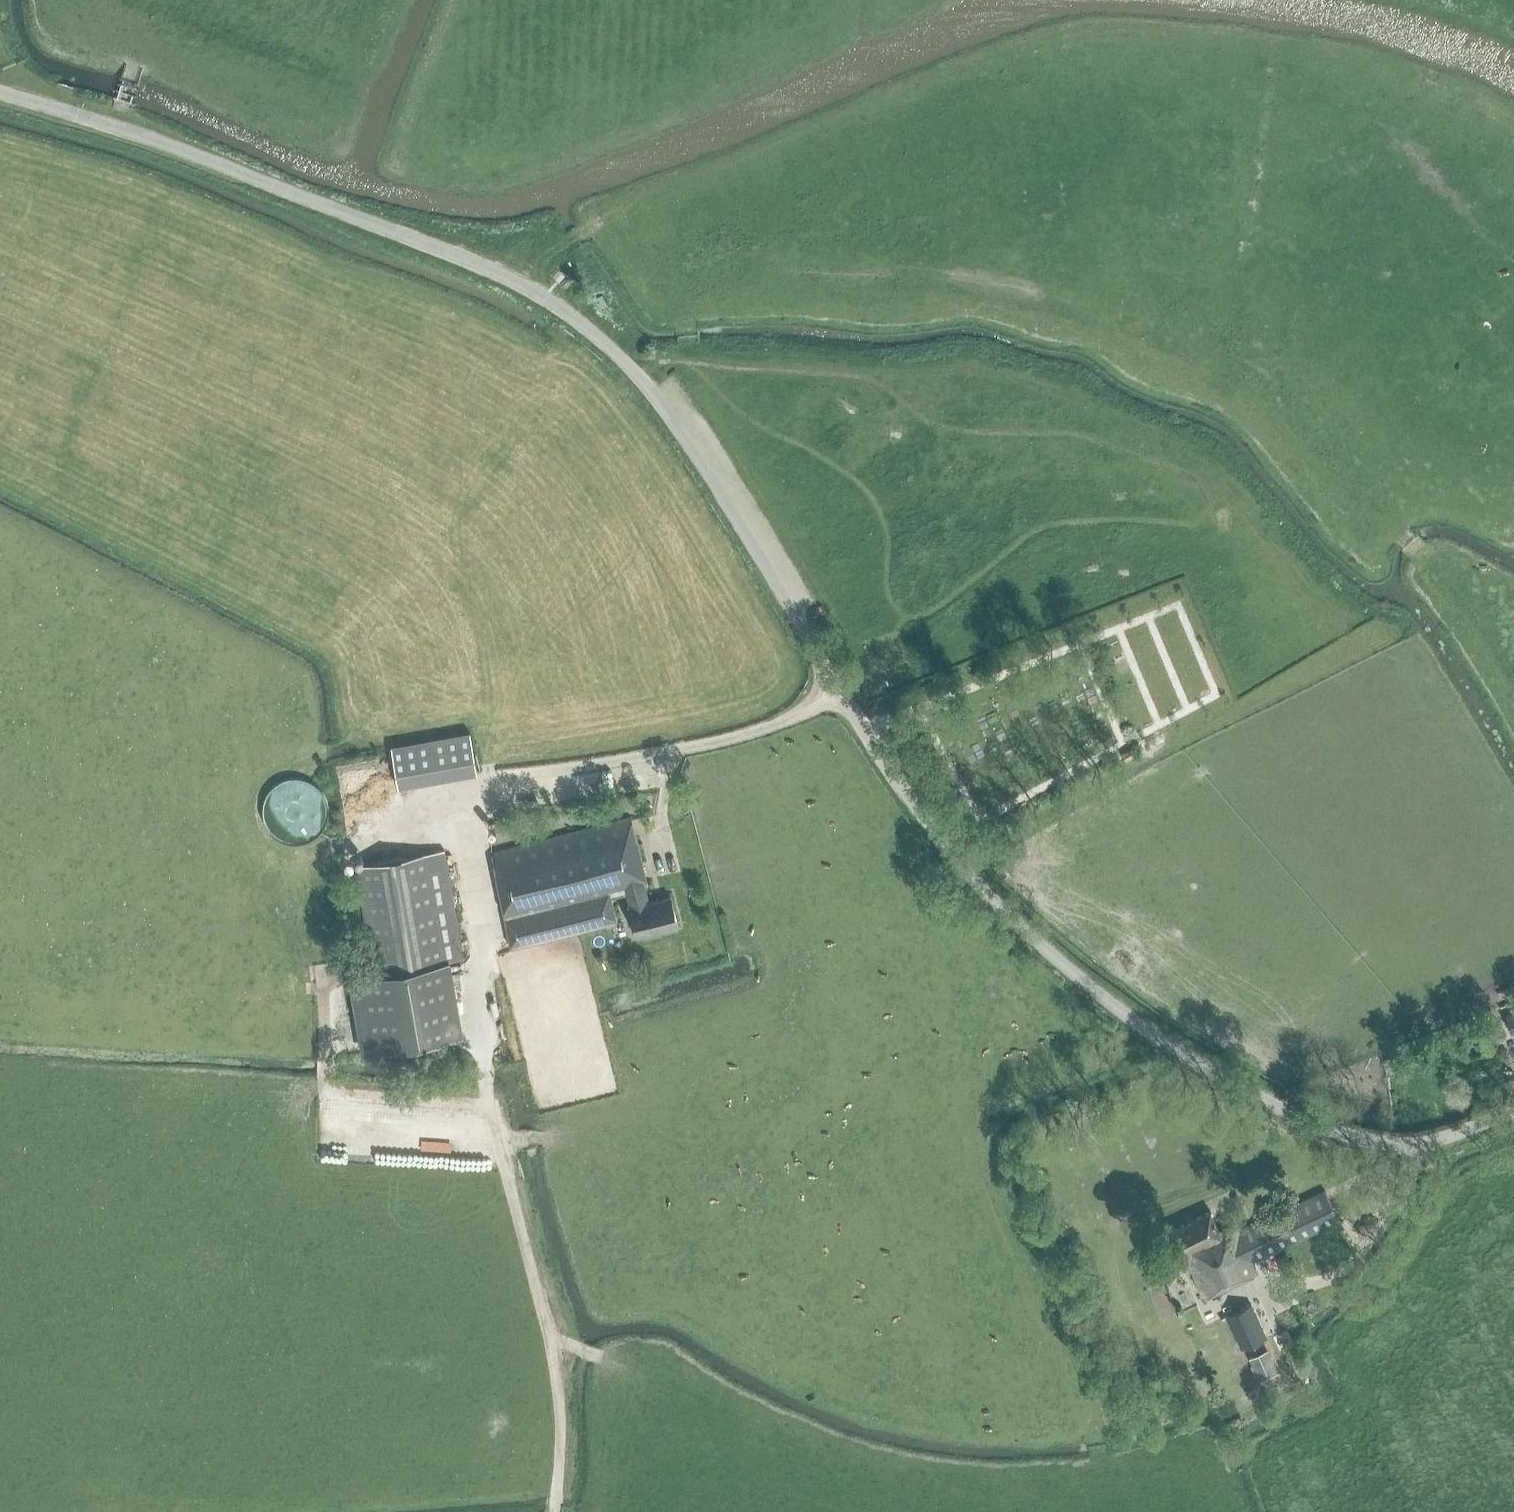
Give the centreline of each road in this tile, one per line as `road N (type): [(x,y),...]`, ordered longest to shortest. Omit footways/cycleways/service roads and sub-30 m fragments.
road 1 (unclassified): [(1513,1112),(1438,1139),(1360,1140),(1271,1106),(1185,1056),(1088,987),(947,847),(840,695),(709,473),(638,374),(584,325),(513,280),(130,128),(0,92)]

